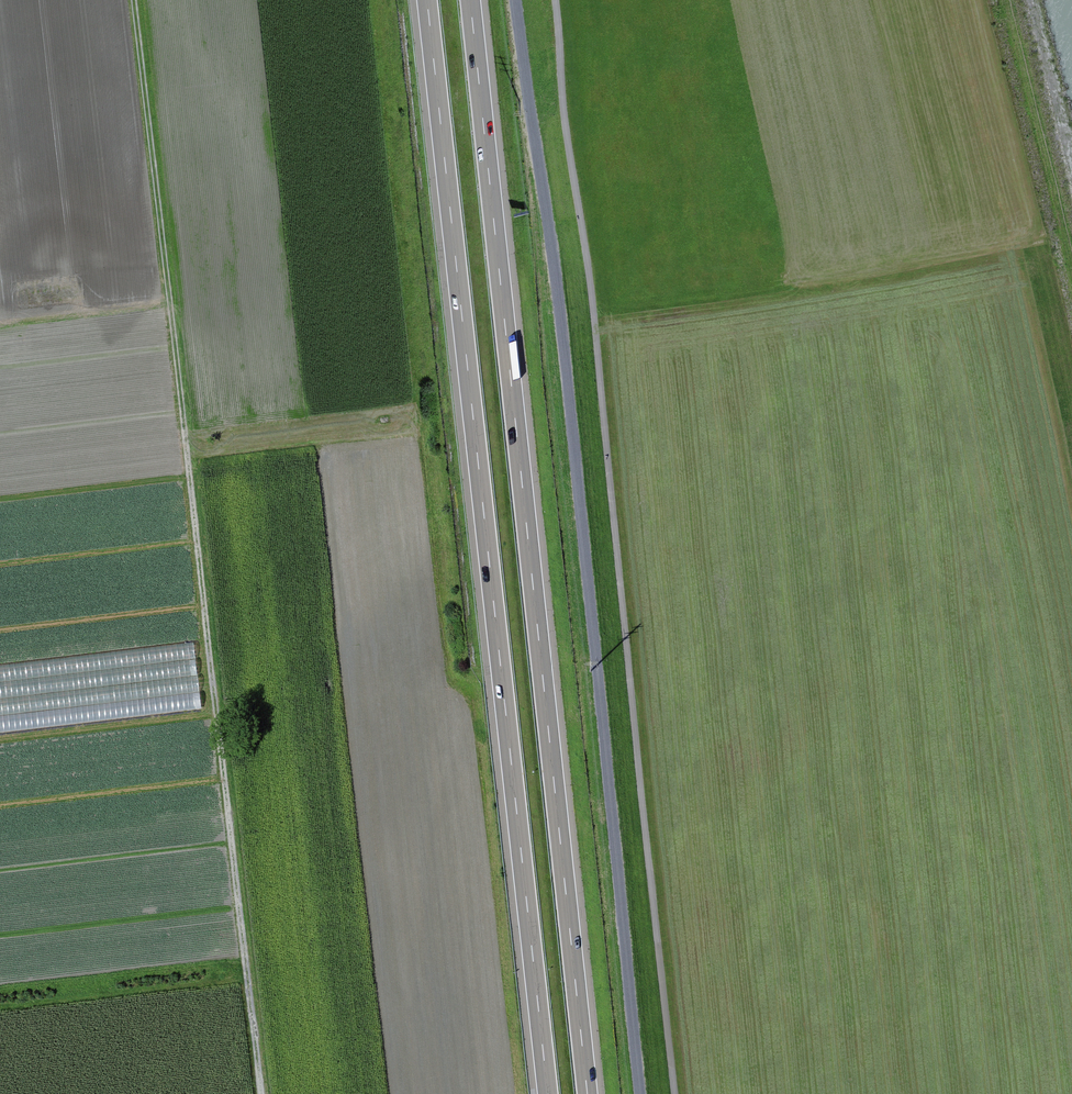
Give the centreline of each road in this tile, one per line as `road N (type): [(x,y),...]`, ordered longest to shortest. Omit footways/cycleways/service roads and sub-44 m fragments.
road 1 (track): [(137,0),(262,1093)]
road 2 (track): [(518,0),(555,269),(641,1093)]
road 3 (motorway): [(427,0),(546,1093)]
road 4 (track): [(558,0),(677,1093)]
road 5 (motorway): [(588,1093),(470,0)]

